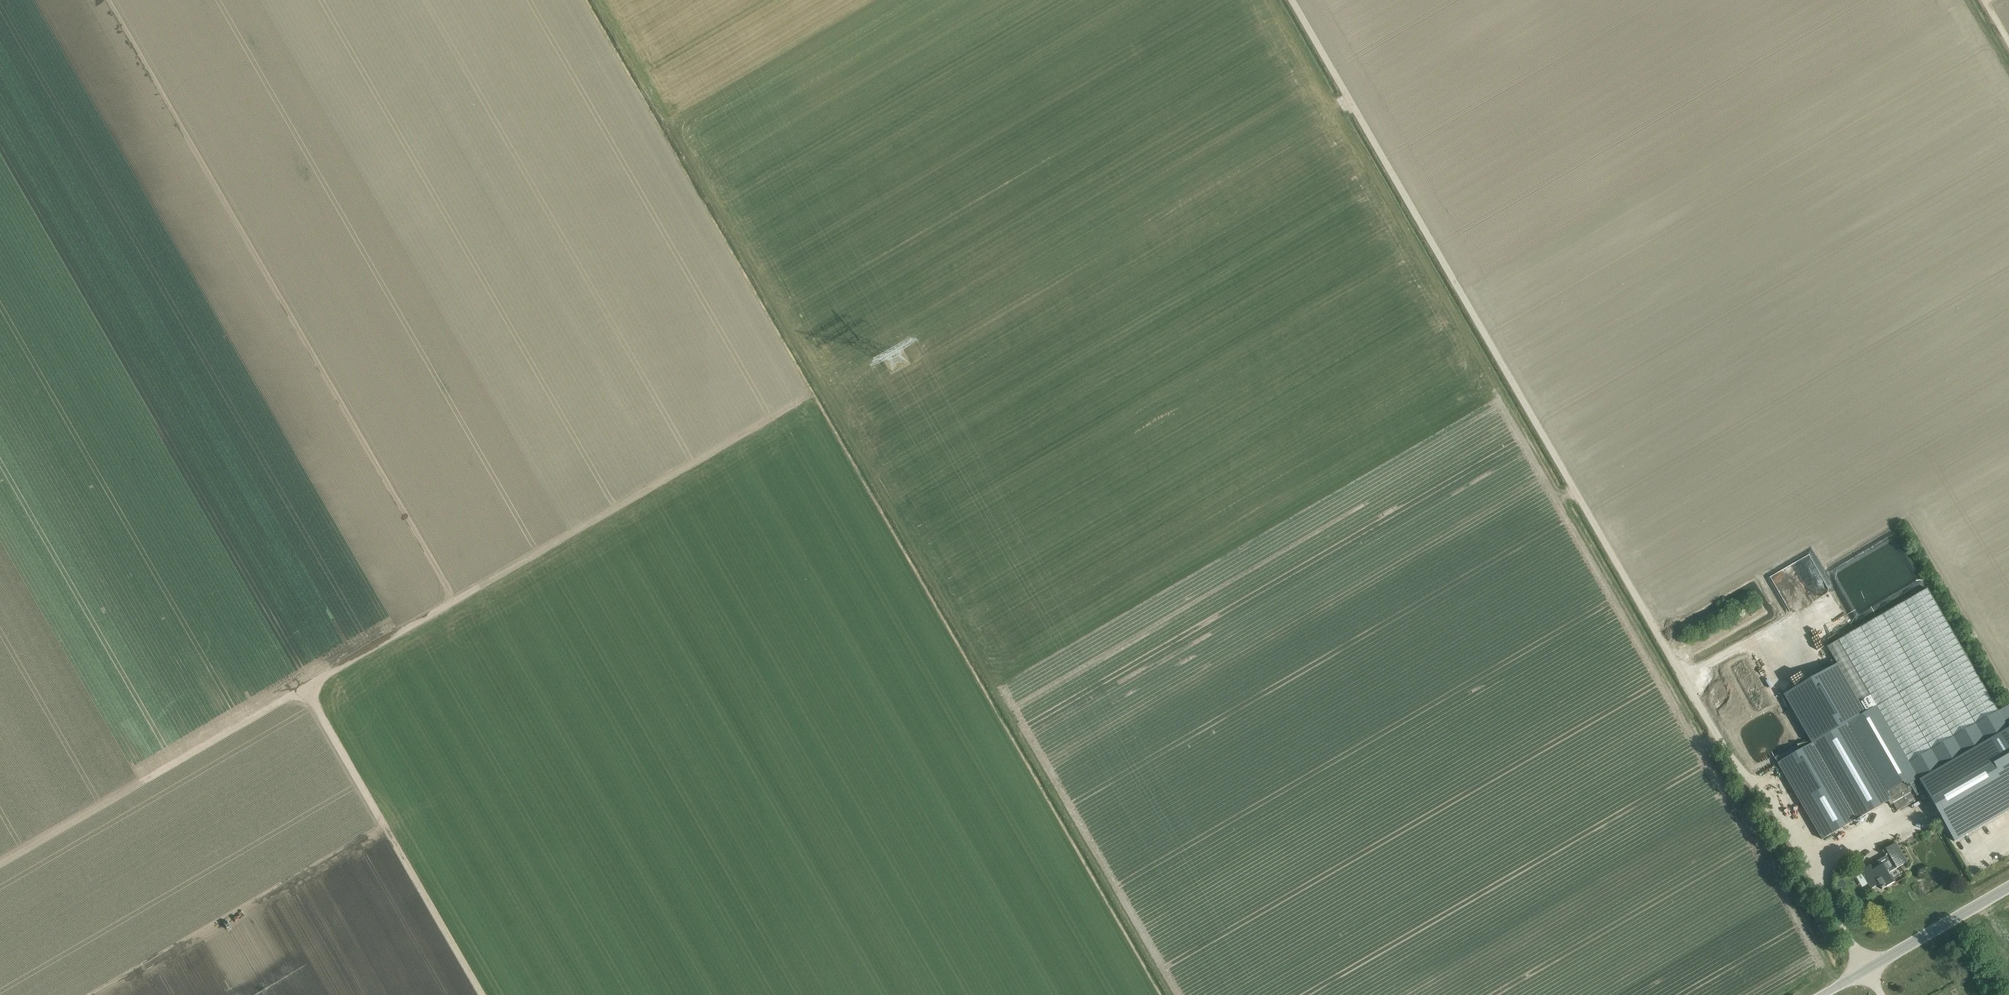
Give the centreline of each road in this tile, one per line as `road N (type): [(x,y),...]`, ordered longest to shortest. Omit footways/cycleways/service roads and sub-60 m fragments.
road 1 (unclassified): [(1825,994),(2008,889)]

